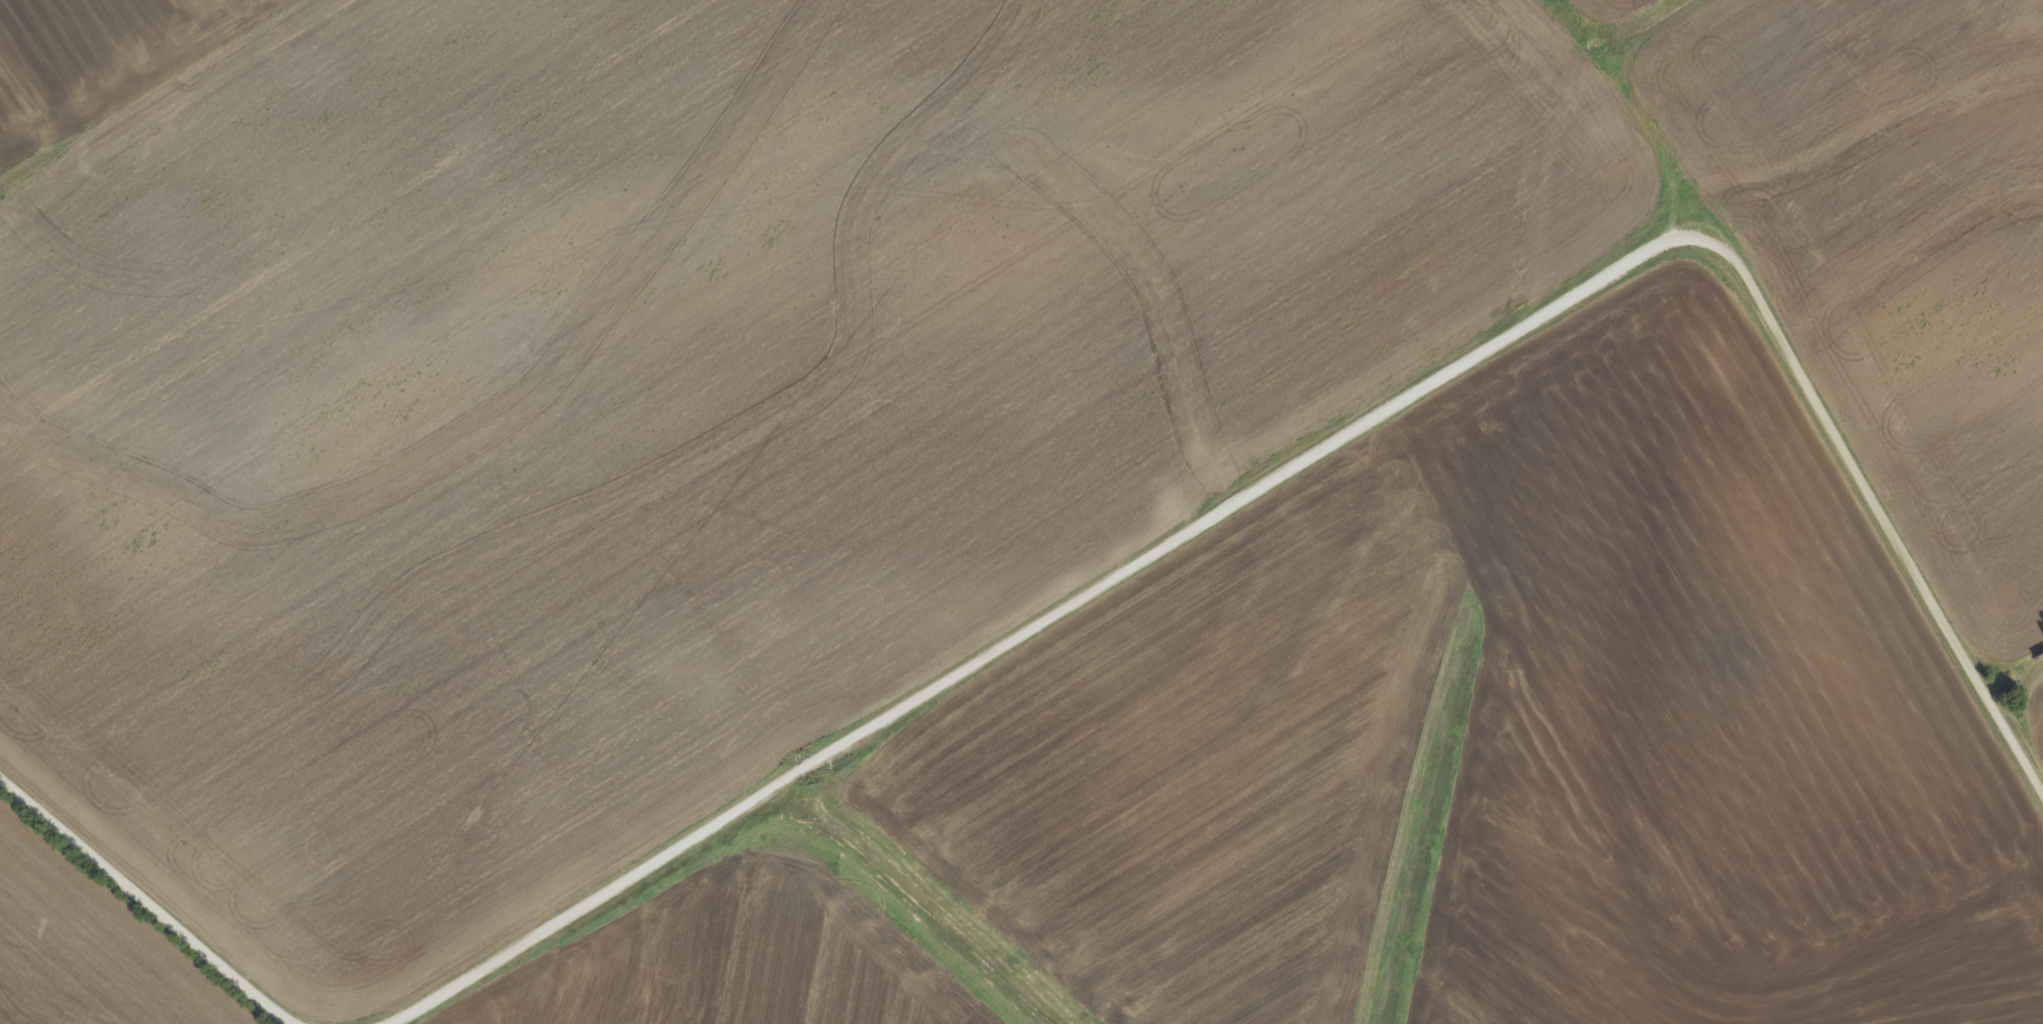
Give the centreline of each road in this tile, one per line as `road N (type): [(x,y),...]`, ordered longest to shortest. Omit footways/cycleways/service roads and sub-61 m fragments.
road 1 (residential): [(325,1023),(1475,374)]
road 2 (residential): [(2042,790),(1718,235),(1667,238),(1475,374)]
road 3 (residential): [(0,767),(322,1023)]

